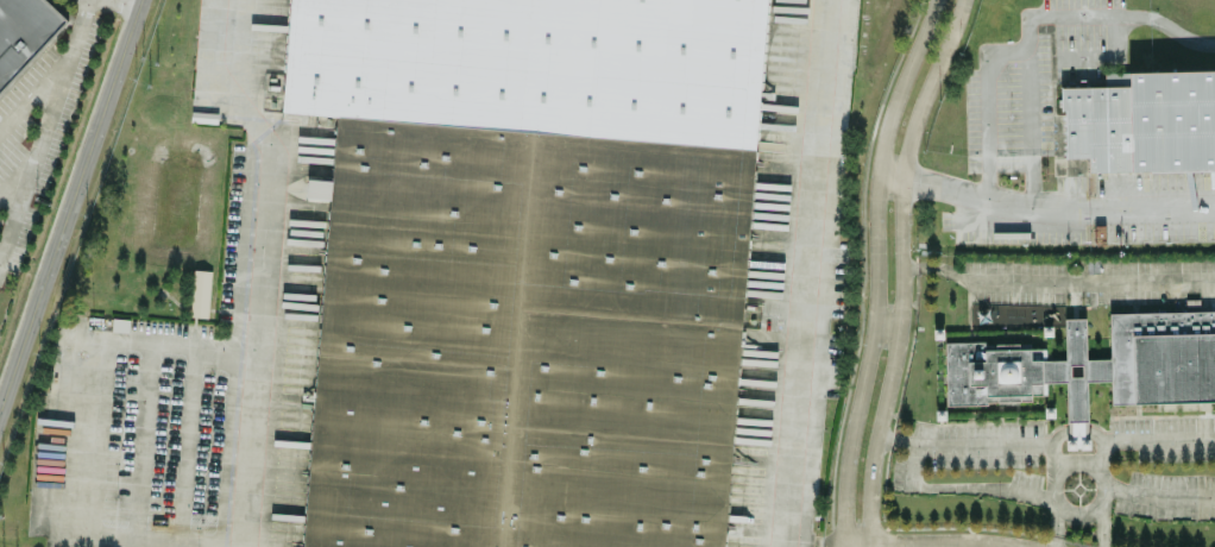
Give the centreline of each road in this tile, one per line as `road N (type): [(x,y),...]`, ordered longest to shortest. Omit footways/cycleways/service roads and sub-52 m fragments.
road 1 (tertiary): [(932,0),(892,98),(873,170),(874,291),(843,463),(841,546)]
road 2 (tertiary): [(870,546),(871,478),(900,323),(907,145),(962,0)]
road 3 (tertiary): [(138,0),(0,401)]
road 4 (residential): [(1008,546),(841,545)]

